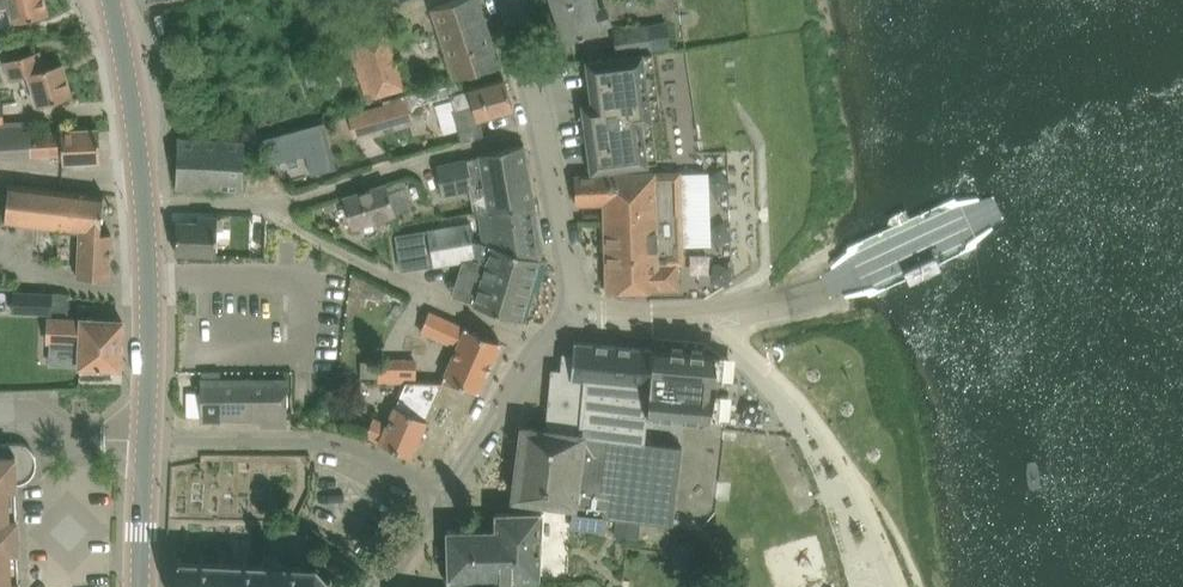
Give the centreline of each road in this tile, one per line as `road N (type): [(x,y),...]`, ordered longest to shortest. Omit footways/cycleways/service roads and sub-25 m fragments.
road 1 (residential): [(550,343),(415,289),(256,204)]
road 2 (residential): [(447,492),(351,446),(149,443)]
road 3 (residential): [(256,204),(292,202),(545,128)]
road 4 (tertiary): [(591,309),(633,318),(714,314),(846,281)]
road 5 (tertiary): [(149,443),(145,202)]
road 6 (tertiary): [(145,202),(111,0)]
road 7 (tertiary): [(591,309),(574,282),(545,128)]
road 8 (tertiary): [(447,492),(550,343)]
road 9 (residential): [(0,409),(22,408),(66,439),(149,443)]
road 10 (tertiary): [(145,586),(149,443)]
road 11 (tertiary): [(545,128),(512,0)]

